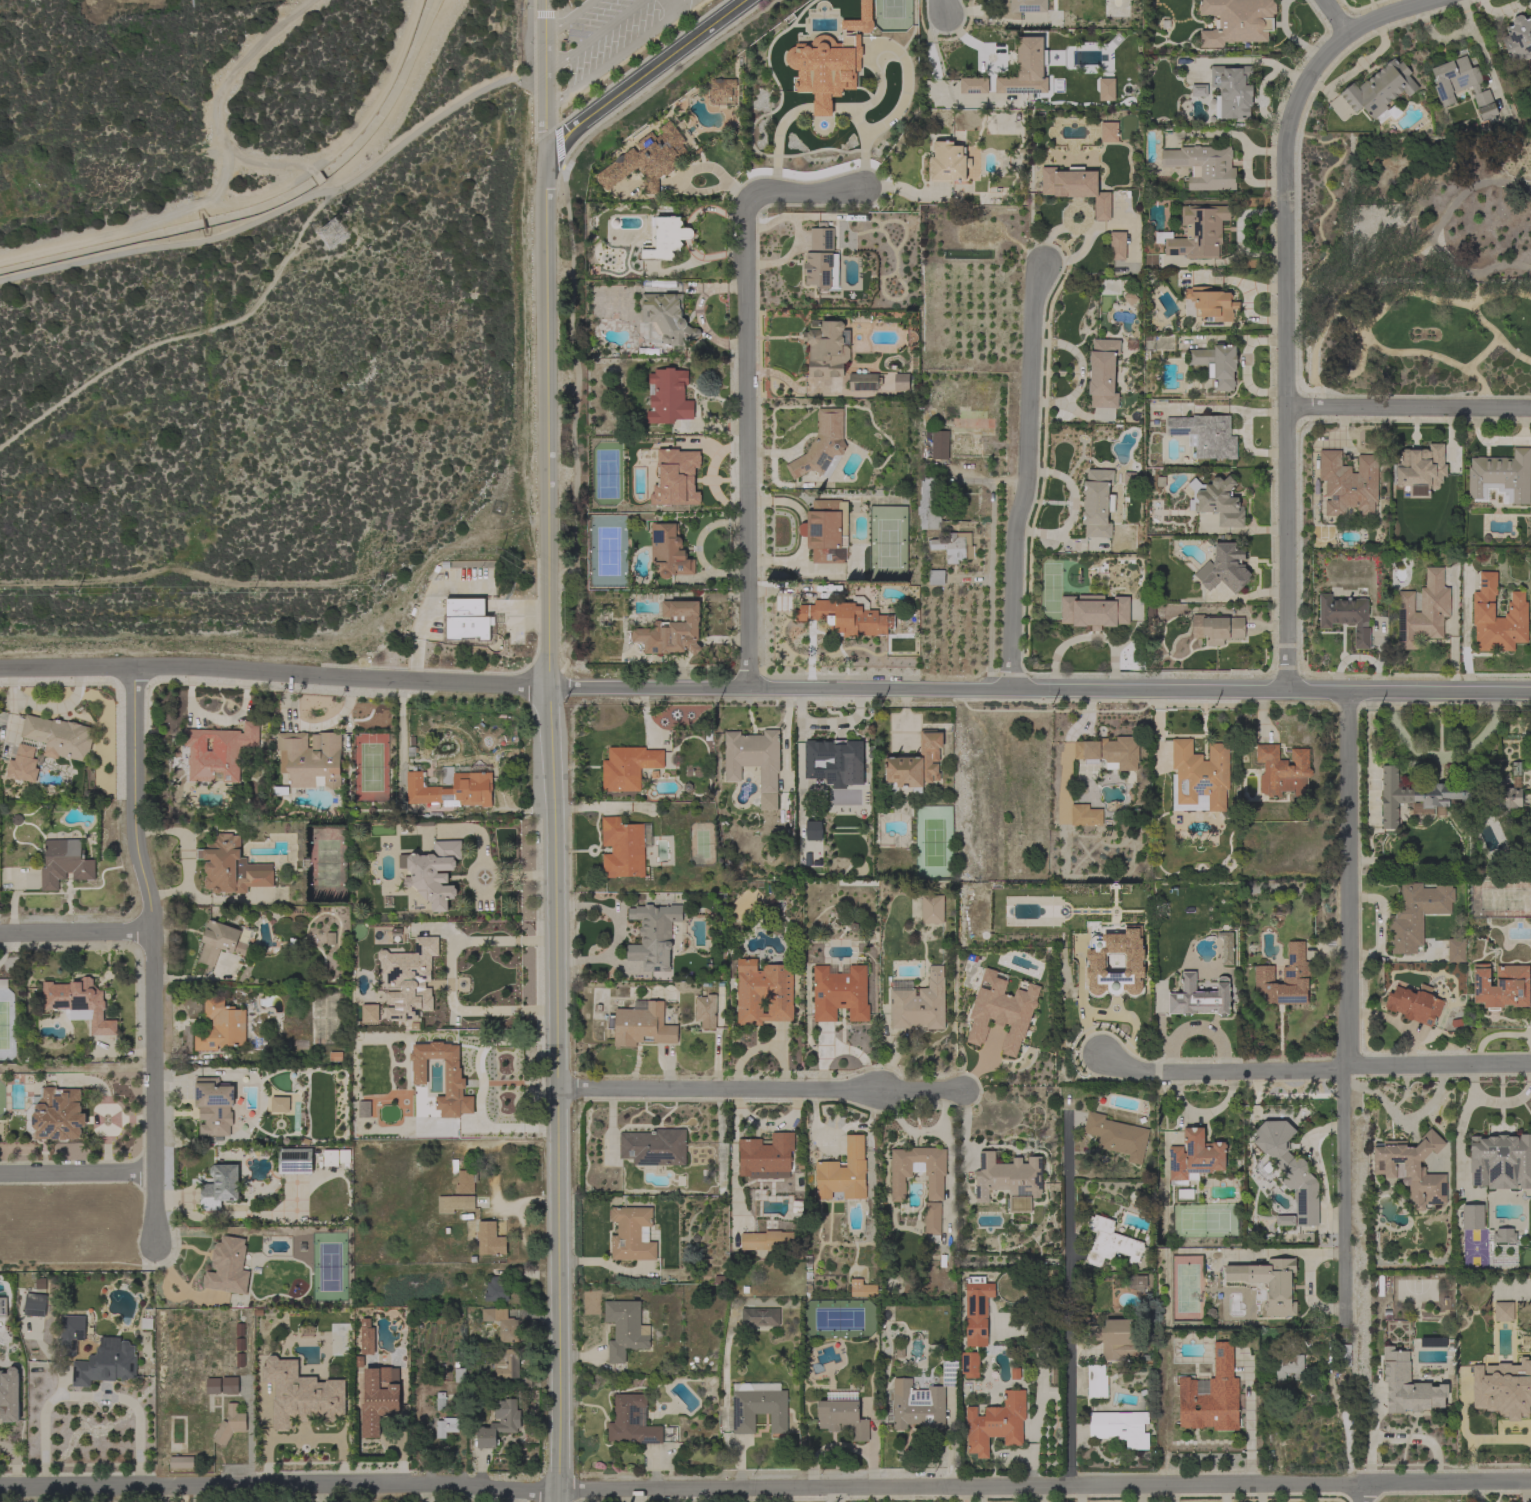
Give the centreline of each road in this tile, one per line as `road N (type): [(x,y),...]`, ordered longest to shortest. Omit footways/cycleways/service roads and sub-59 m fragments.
road 1 (residential): [(0,1488),(1530,1484)]
road 2 (secondary): [(559,1501),(544,156)]
road 3 (tertiary): [(1530,694),(550,688)]
road 4 (residential): [(1286,693),(1282,128),(1337,32),(1315,0)]
road 5 (residential): [(1346,693),(1344,1323)]
road 6 (residential): [(752,688),(749,209),(763,197),(863,187)]
road 7 (residential): [(132,666),(133,831),(150,931),(153,1244)]
road 8 (residential): [(550,688),(195,666),(0,668)]
road 9 (track): [(320,0),(230,80),(219,111),(225,143),(245,163),(312,165),(344,142),(381,93),(417,0)]
road 10 (residential): [(1530,1065),(1141,1072),(1101,1055)]
road 11 (residential): [(1008,691),(1031,315),(1043,266)]
road 12 (residential): [(555,1086),(966,1091)]
road 13 (residential): [(1069,1488),(1070,1107)]
road 14 (track): [(276,169),(254,197),(0,259)]
road 15 (secondary): [(544,156),(743,0)]
road 16 (residential): [(1286,407),(1530,408)]
road 17 (residential): [(544,156),(544,0)]
road 18 (residential): [(152,1172),(0,1174)]
road 19 (residential): [(0,933),(150,931)]

